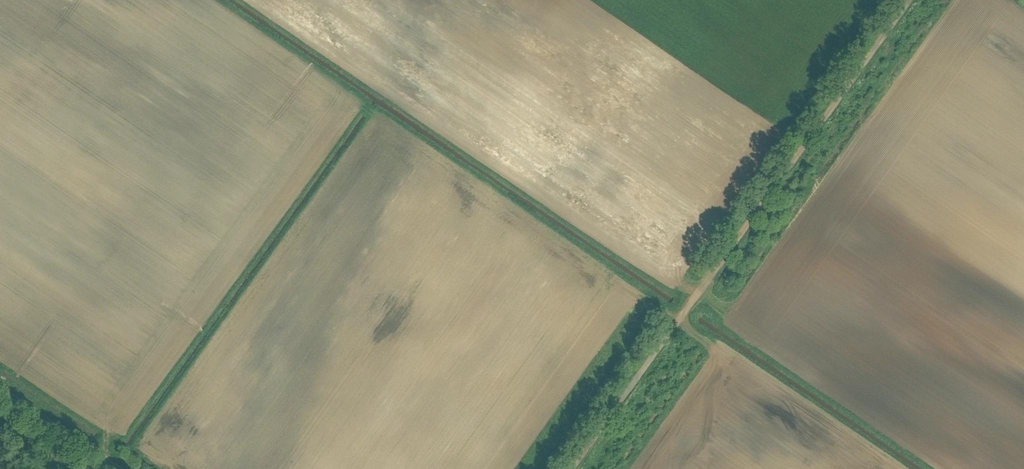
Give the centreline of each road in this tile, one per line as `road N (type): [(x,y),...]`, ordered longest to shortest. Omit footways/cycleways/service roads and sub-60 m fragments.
road 1 (track): [(562,468),(899,0)]
road 2 (track): [(118,468),(0,388)]

